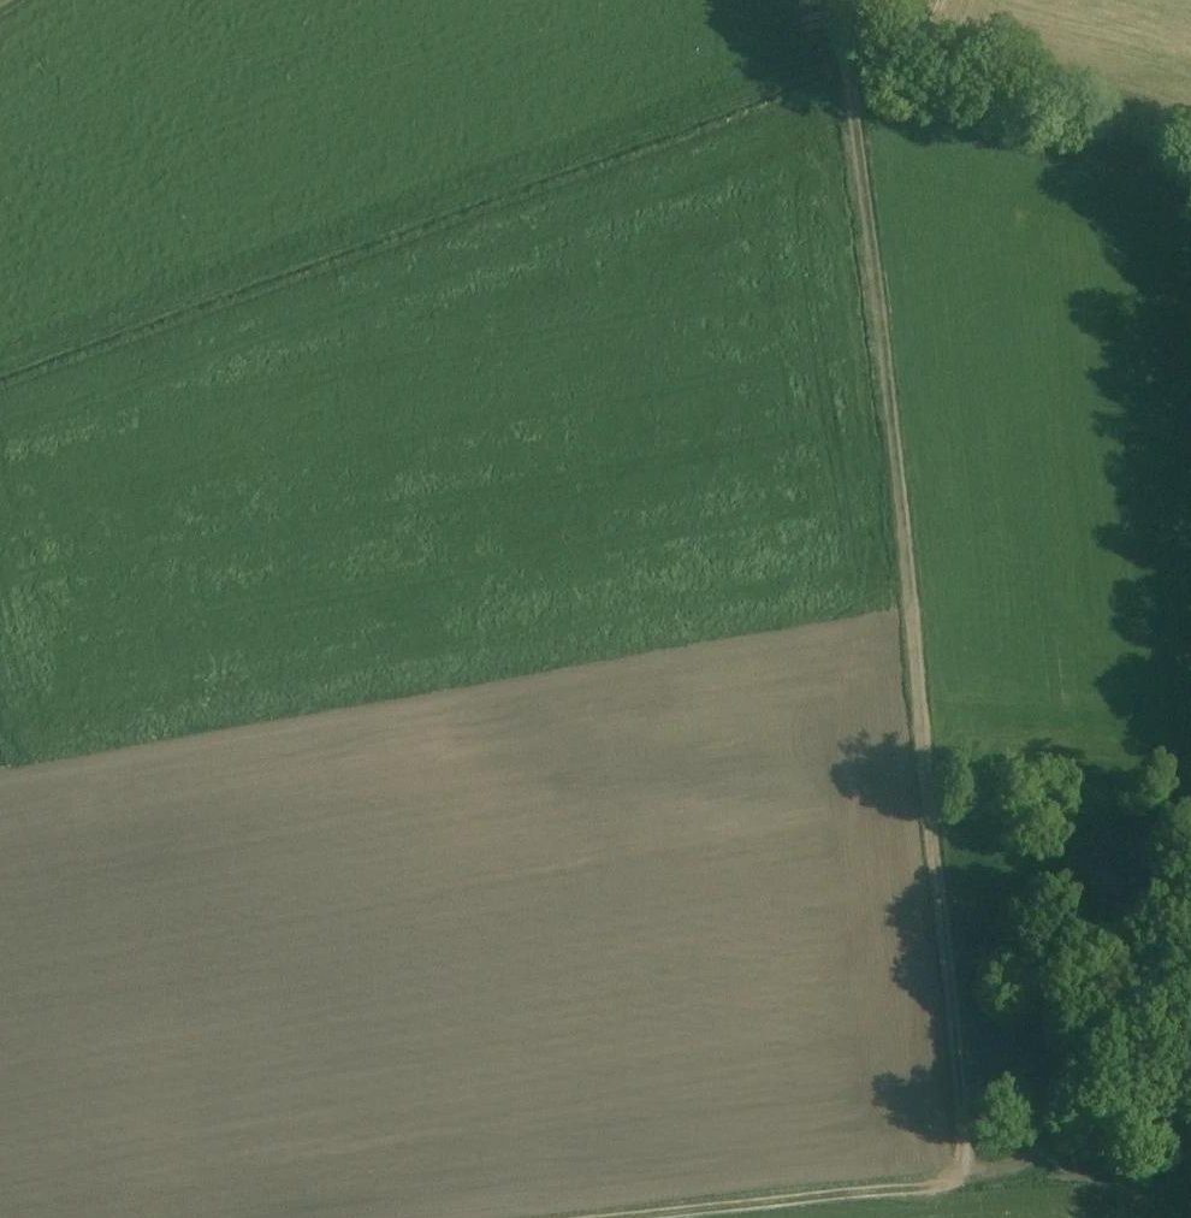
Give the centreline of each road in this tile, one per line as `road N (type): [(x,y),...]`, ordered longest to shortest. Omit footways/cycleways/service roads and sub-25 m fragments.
road 1 (track): [(962,1179),(839,0)]
road 2 (unclassified): [(643,1217),(962,1179)]

